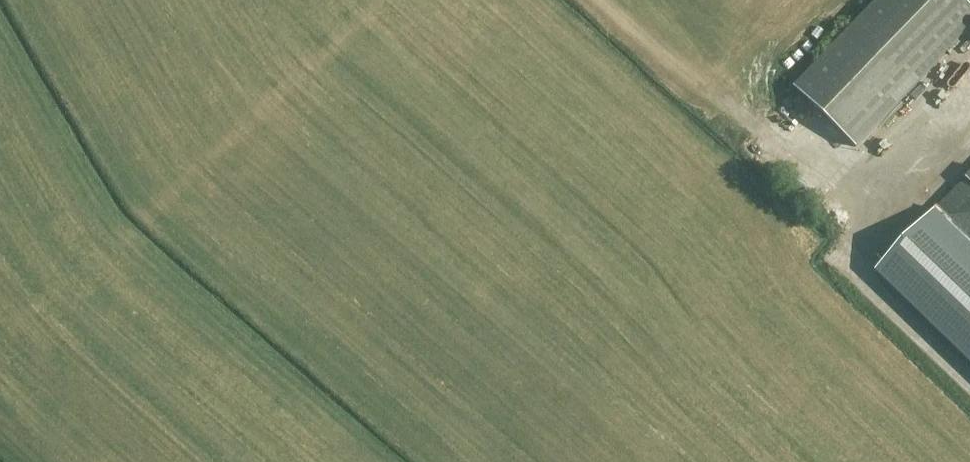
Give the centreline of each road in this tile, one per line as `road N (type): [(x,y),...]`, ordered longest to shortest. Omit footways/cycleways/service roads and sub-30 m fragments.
road 1 (track): [(821,162),(649,51),(593,0)]

